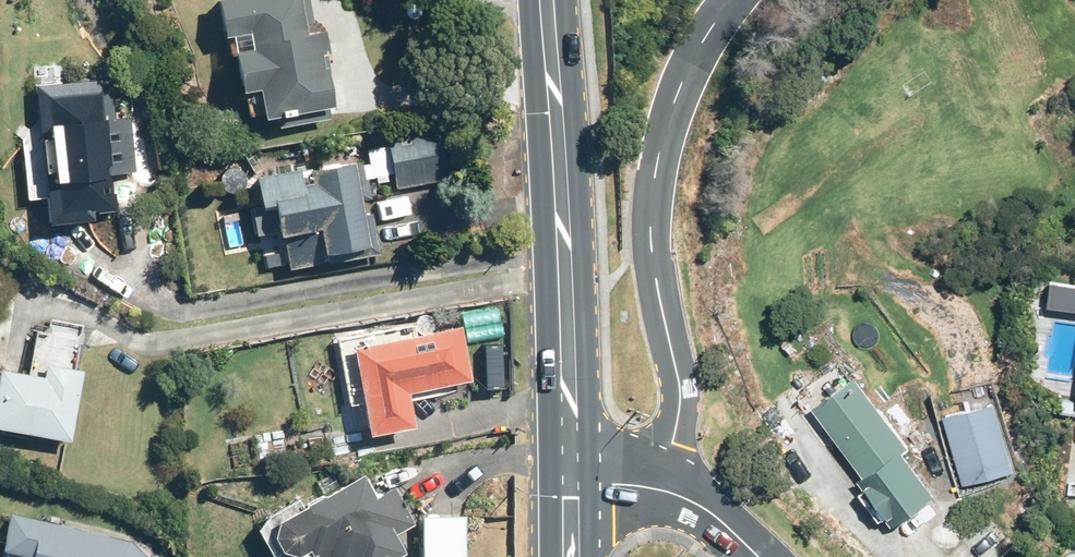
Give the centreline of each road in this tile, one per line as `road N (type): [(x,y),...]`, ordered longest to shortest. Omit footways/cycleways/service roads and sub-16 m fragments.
road 1 (residential): [(728,0),(679,93),(656,167),(650,235),(681,393),(675,441),(656,487)]
road 2 (primary): [(571,484),(548,0)]

